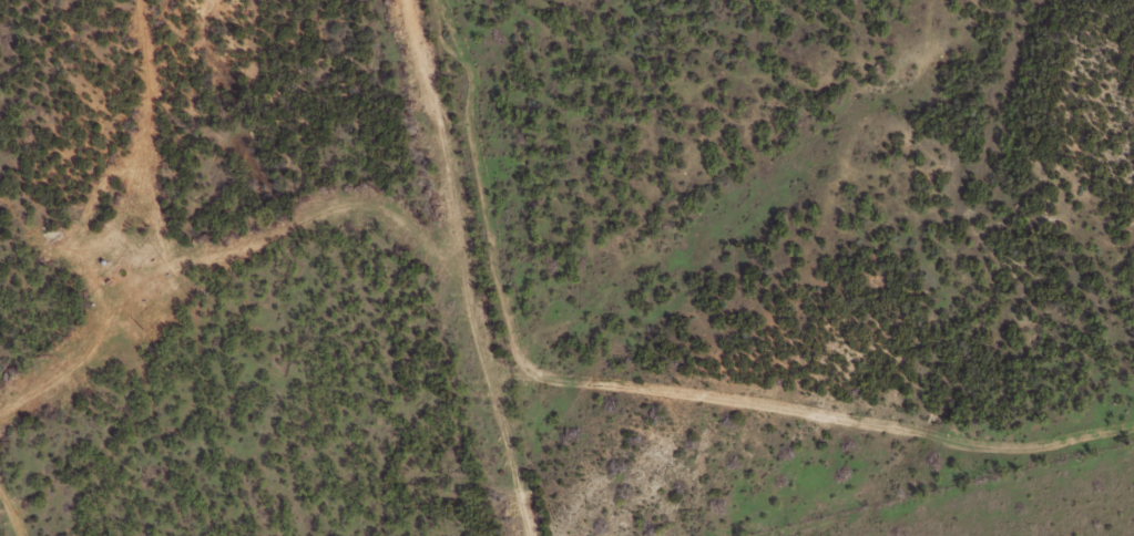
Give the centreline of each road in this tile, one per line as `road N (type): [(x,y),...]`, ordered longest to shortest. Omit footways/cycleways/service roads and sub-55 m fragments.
road 1 (track): [(515,357),(588,384),(968,401),(1133,380)]
road 2 (track): [(737,0),(677,126),(515,357)]
road 3 (track): [(515,357),(477,317),(410,0)]
road 4 (track): [(526,535),(499,429),(515,357)]

